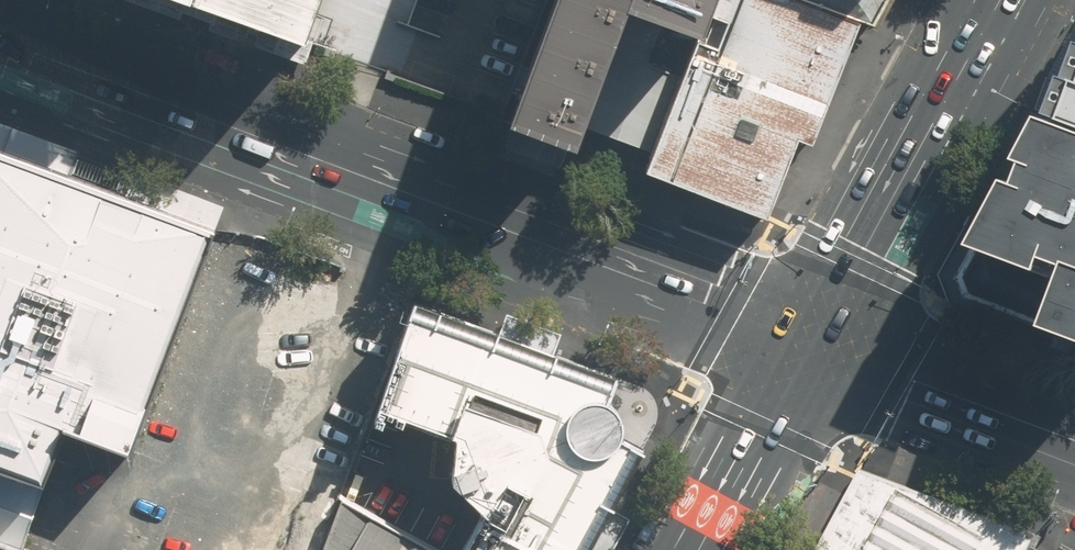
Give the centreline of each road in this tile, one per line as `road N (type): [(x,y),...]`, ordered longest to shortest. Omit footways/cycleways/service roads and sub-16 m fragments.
road 1 (secondary): [(802,343),(0,40)]
road 2 (primary): [(997,0),(802,343)]
road 3 (secondary): [(1074,439),(802,343)]
road 4 (primary): [(802,343),(689,549)]

